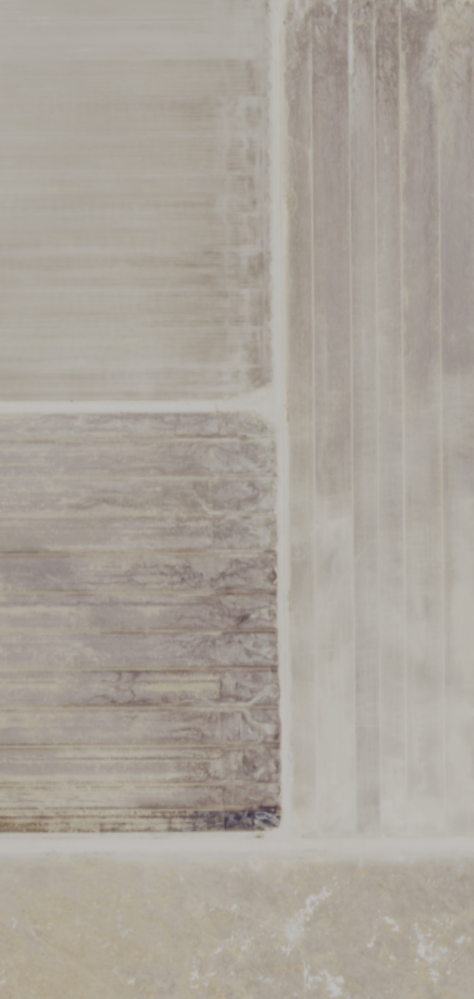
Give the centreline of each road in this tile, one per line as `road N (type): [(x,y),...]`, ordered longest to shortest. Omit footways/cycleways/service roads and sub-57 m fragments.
road 1 (residential): [(0,371),(288,365),(302,0)]

